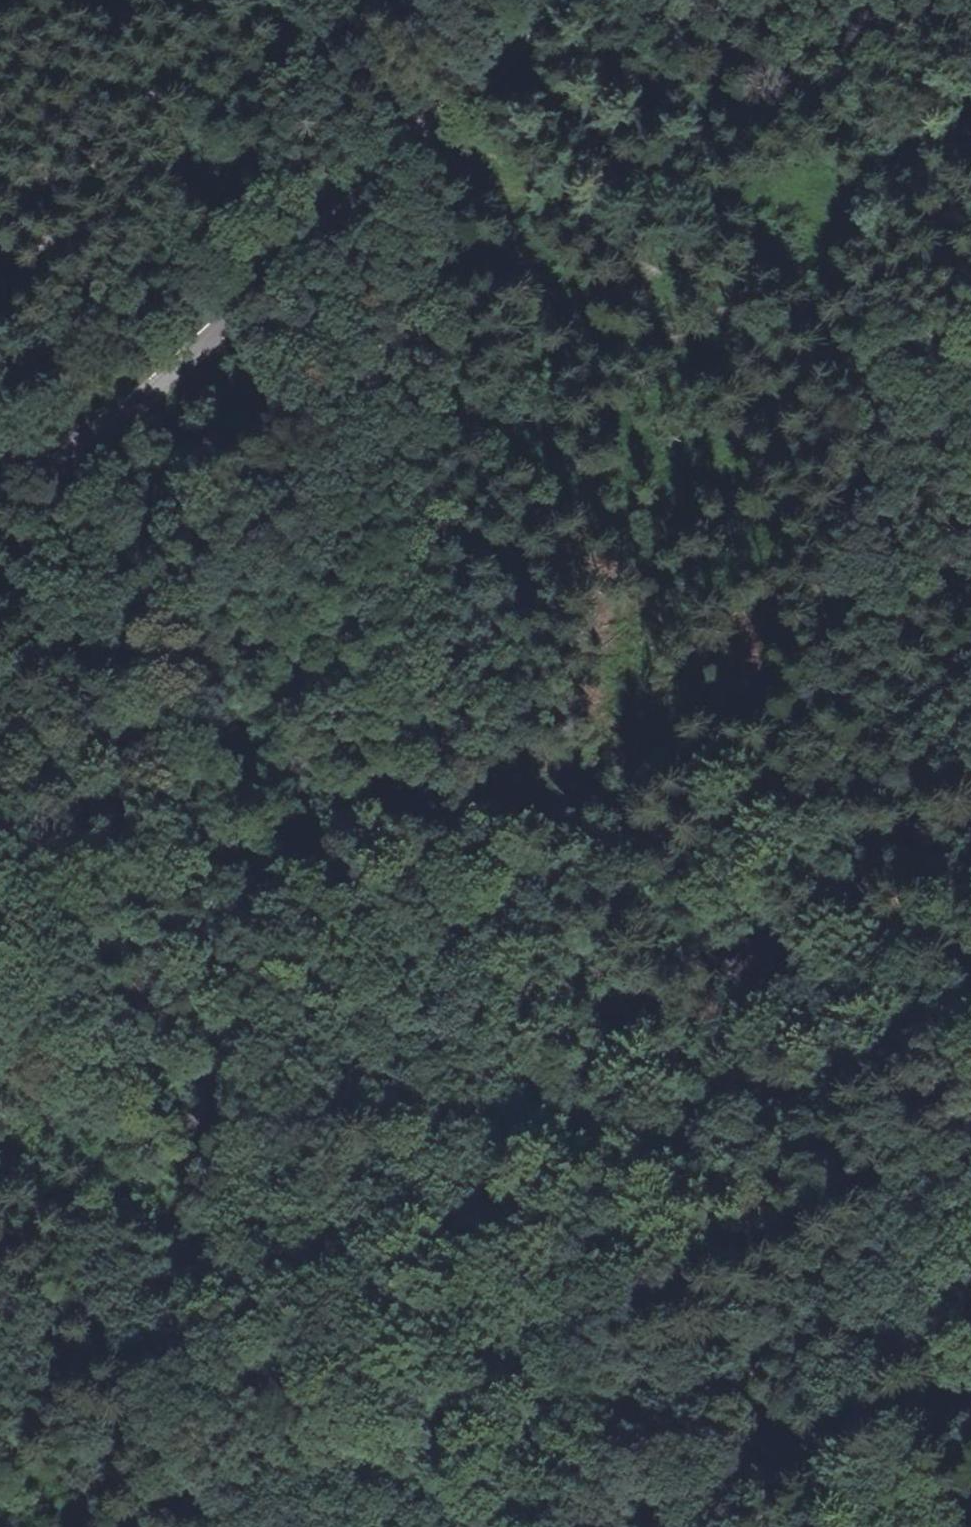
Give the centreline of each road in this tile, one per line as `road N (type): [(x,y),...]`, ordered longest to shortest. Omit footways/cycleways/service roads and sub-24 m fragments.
road 1 (unclassified): [(582,0),(107,428),(0,470)]
road 2 (track): [(743,1526),(970,1406)]

